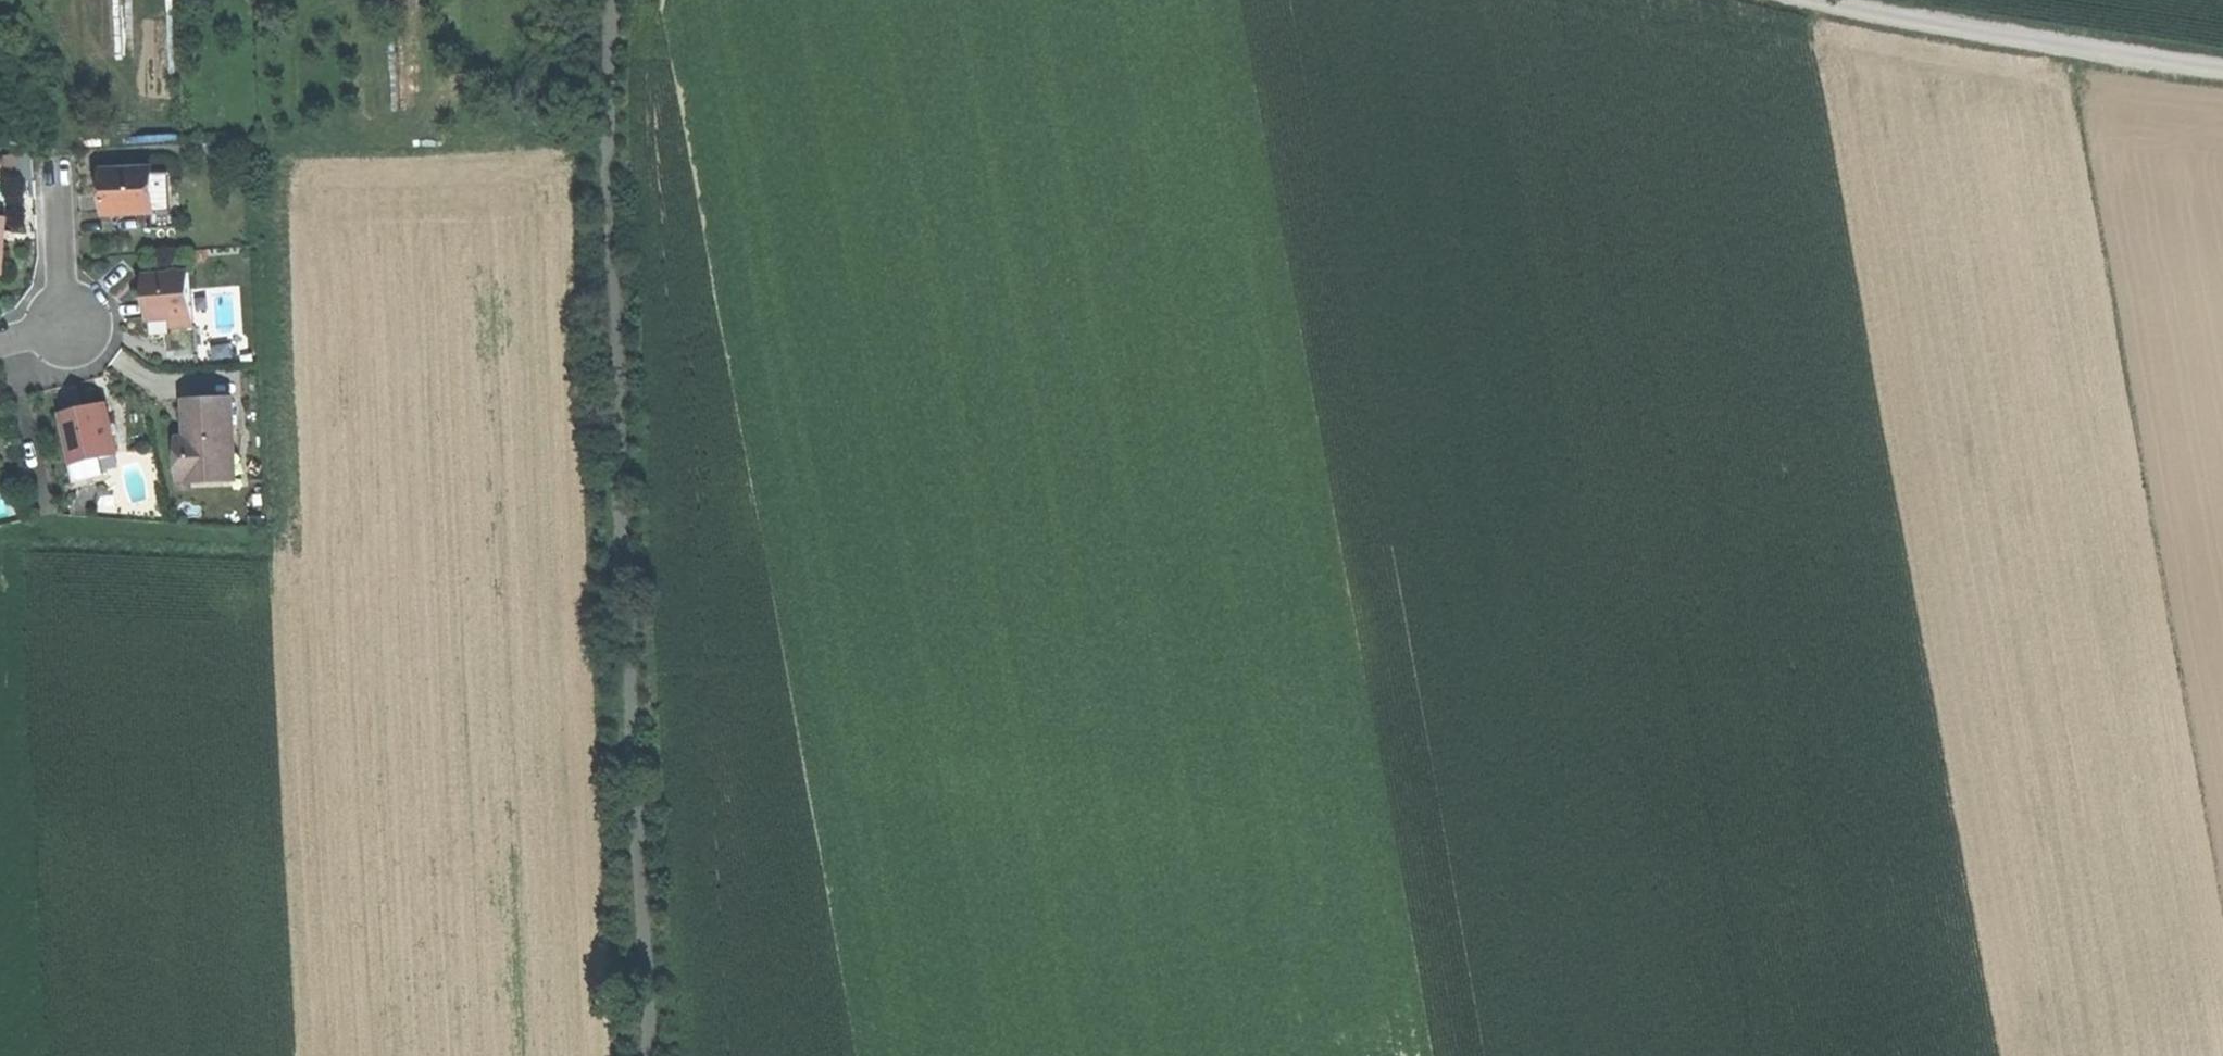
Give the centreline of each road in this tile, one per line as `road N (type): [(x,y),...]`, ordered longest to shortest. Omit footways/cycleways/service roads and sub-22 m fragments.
road 1 (track): [(2222,63),(1975,28),(1857,0)]
road 2 (residential): [(0,346),(71,328),(59,162)]

